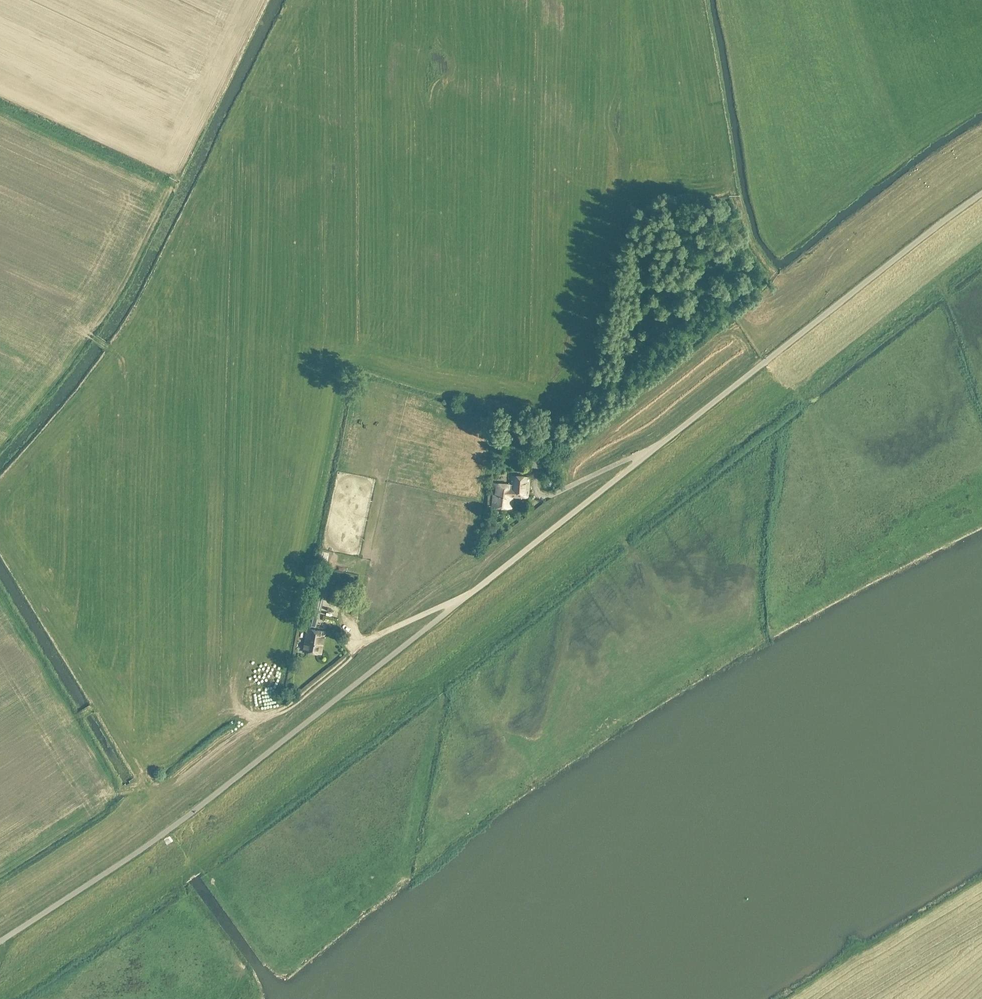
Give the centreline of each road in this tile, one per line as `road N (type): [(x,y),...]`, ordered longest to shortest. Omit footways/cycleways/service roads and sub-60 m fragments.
road 1 (unclassified): [(0,939),(202,803),(981,194)]
road 2 (track): [(122,791),(167,785),(299,700),(360,640)]

